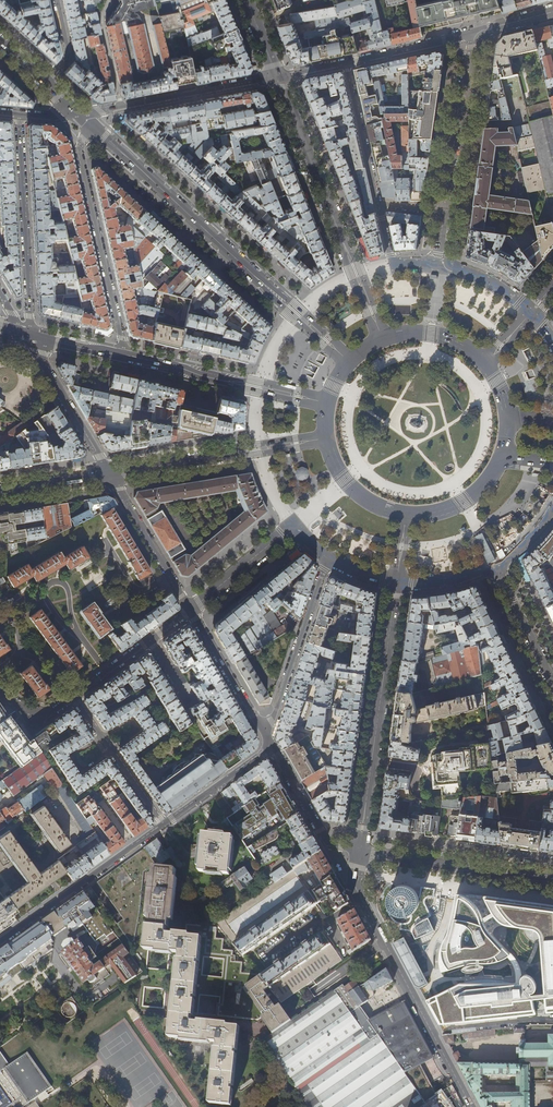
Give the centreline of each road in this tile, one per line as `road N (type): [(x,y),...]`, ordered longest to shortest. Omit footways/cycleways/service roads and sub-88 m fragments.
road 1 (secondary): [(94,127),(349,362)]
road 2 (secondary): [(382,339),(277,76)]
road 3 (residential): [(472,1106),(361,902),(360,853)]
road 4 (tertiary): [(397,583),(360,853)]
road 5 (residential): [(121,355),(78,147),(94,127)]
road 6 (secondary): [(326,438),(109,474)]
road 7 (residential): [(19,115),(26,333)]
road 8 (primary): [(327,403),(121,355)]
road 9 (residential): [(0,943),(164,825)]
road 10 (tertiary): [(360,853),(552,880)]
road 11 (residential): [(266,738),(328,556)]
road 12 (residential): [(109,474),(26,333)]
road 13 (residential): [(277,76),(120,106)]
road 14 (residential): [(191,610),(109,474)]
road 15 (residential): [(72,698),(164,825)]
road 16 (residential): [(266,738),(191,610)]
road 17 (residential): [(346,63),(379,205)]
road 18 (residential): [(360,853),(328,843),(271,747)]
road 19 (residential): [(191,610),(294,525)]
road 20 (residential): [(496,563),(552,683)]
road 21 (residential): [(164,825),(271,747)]
road 22 (residential): [(474,33),(346,63)]
road 23 (residential): [(446,266),(453,212),(379,205)]
road 24 (primary): [(406,515),(464,503),(504,455)]

